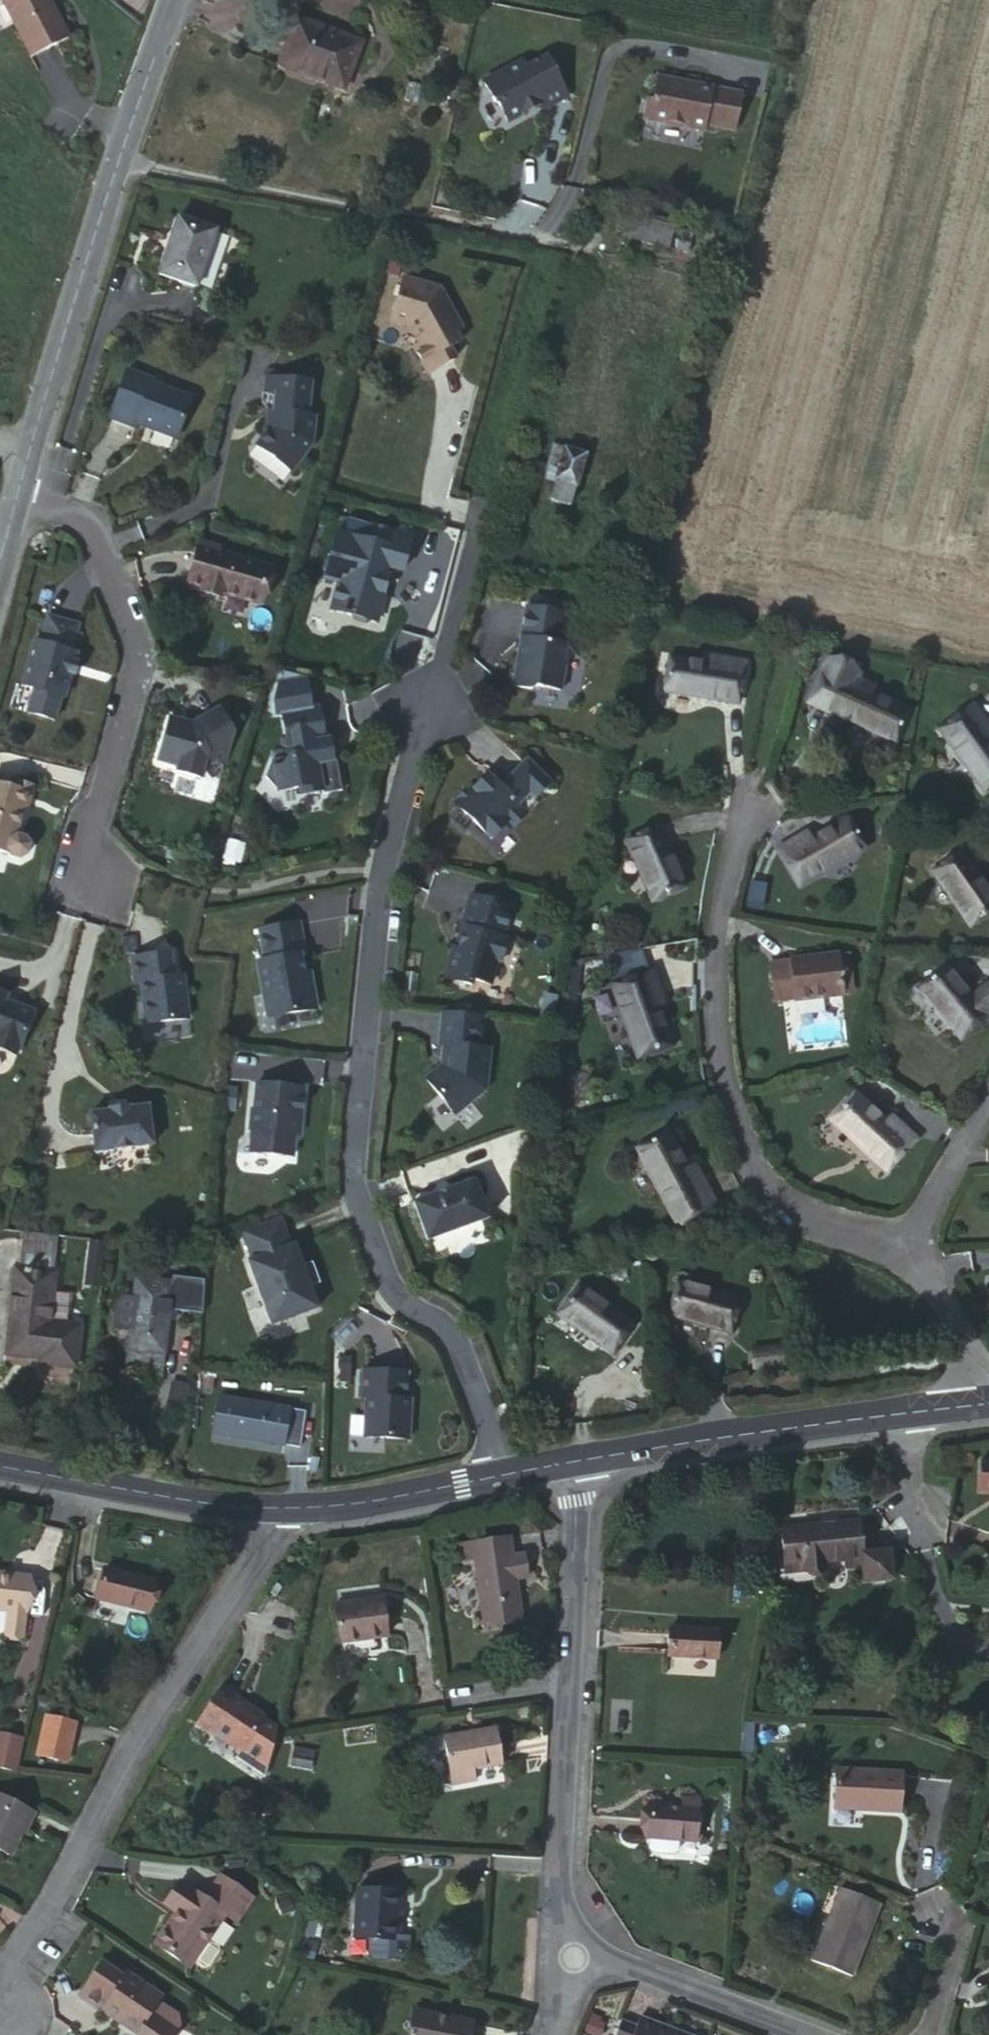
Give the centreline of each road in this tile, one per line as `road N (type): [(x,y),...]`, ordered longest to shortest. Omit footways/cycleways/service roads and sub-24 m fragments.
road 1 (residential): [(498,1477),(463,1356),(432,1320),(394,1303),(355,1193),(381,864),(481,513)]
road 2 (residential): [(906,1244),(801,1208),(759,1176),(721,1073),(714,930),(746,801)]
road 3 (residential): [(288,1510),(0,1978)]
road 4 (tertiary): [(12,505),(107,173),(170,0)]
road 5 (residential): [(573,1465),(555,1891),(573,1959)]
road 6 (residential): [(12,505),(77,521),(106,552),(134,636),(132,691),(77,898)]
road 7 (tertiary): [(986,1405),(573,1465)]
road 8 (tertiary): [(288,1510),(0,1471)]
road 9 (residential): [(573,1959),(635,1971),(817,2034)]
road 10 (tertiary): [(498,1477),(352,1506),(288,1510)]
road 11 (residential): [(986,1405),(906,1244)]
road 12 (residential): [(906,1244),(988,1094)]
road 13 (residential): [(925,2034),(948,1941),(929,1909)]

